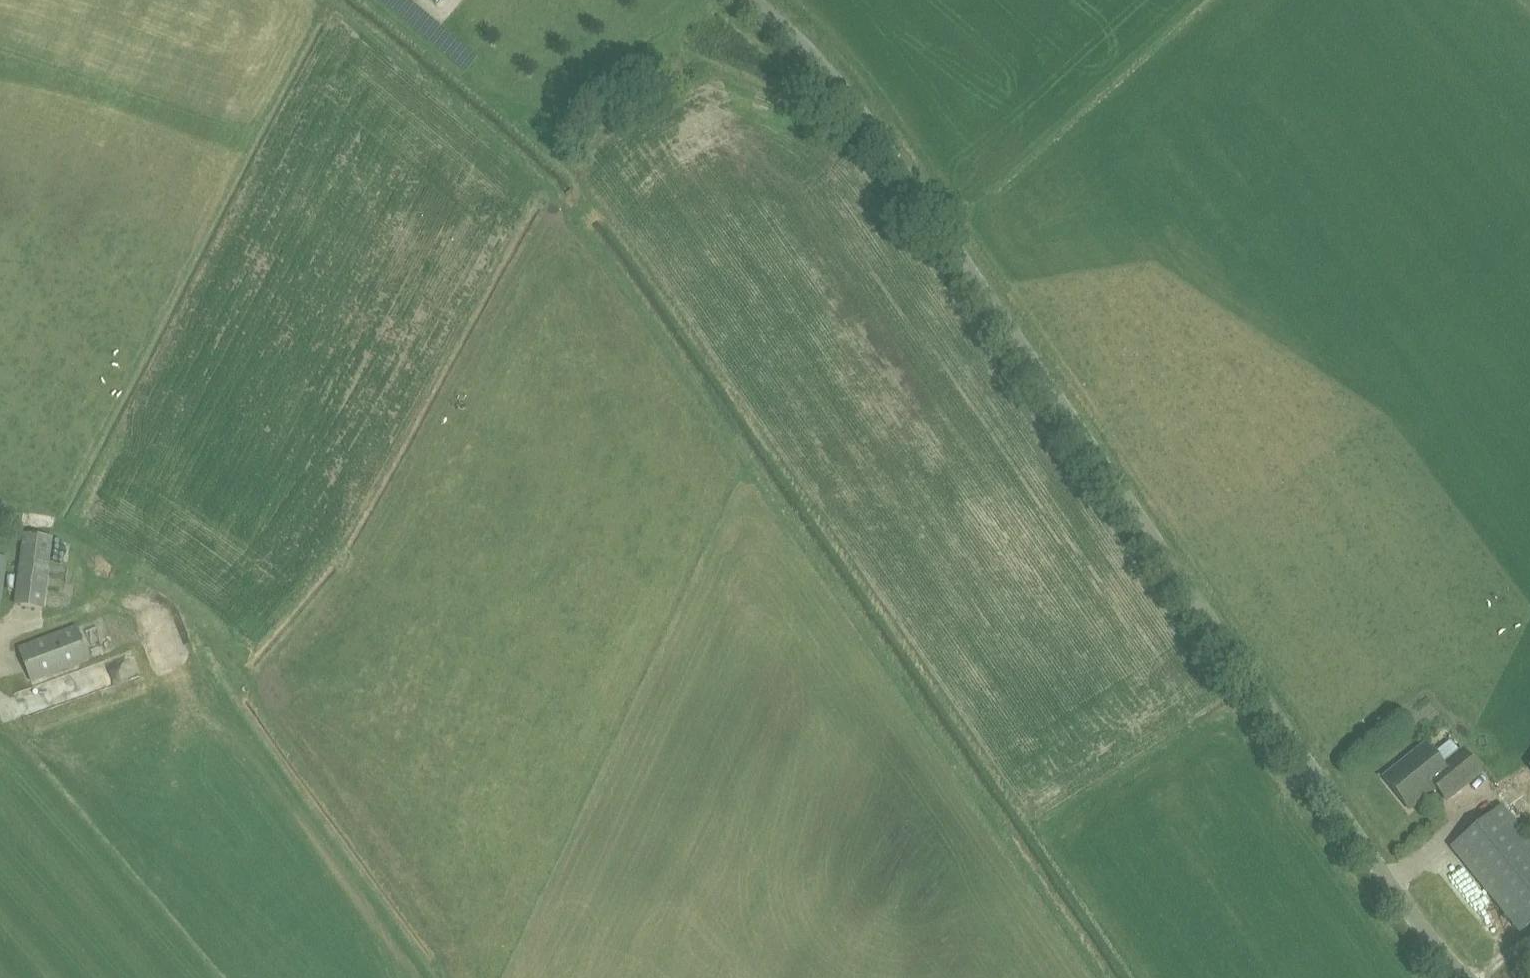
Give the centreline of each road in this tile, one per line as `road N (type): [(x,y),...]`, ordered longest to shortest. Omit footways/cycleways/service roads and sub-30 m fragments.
road 1 (unclassified): [(1460,977),(848,97),(750,0)]

